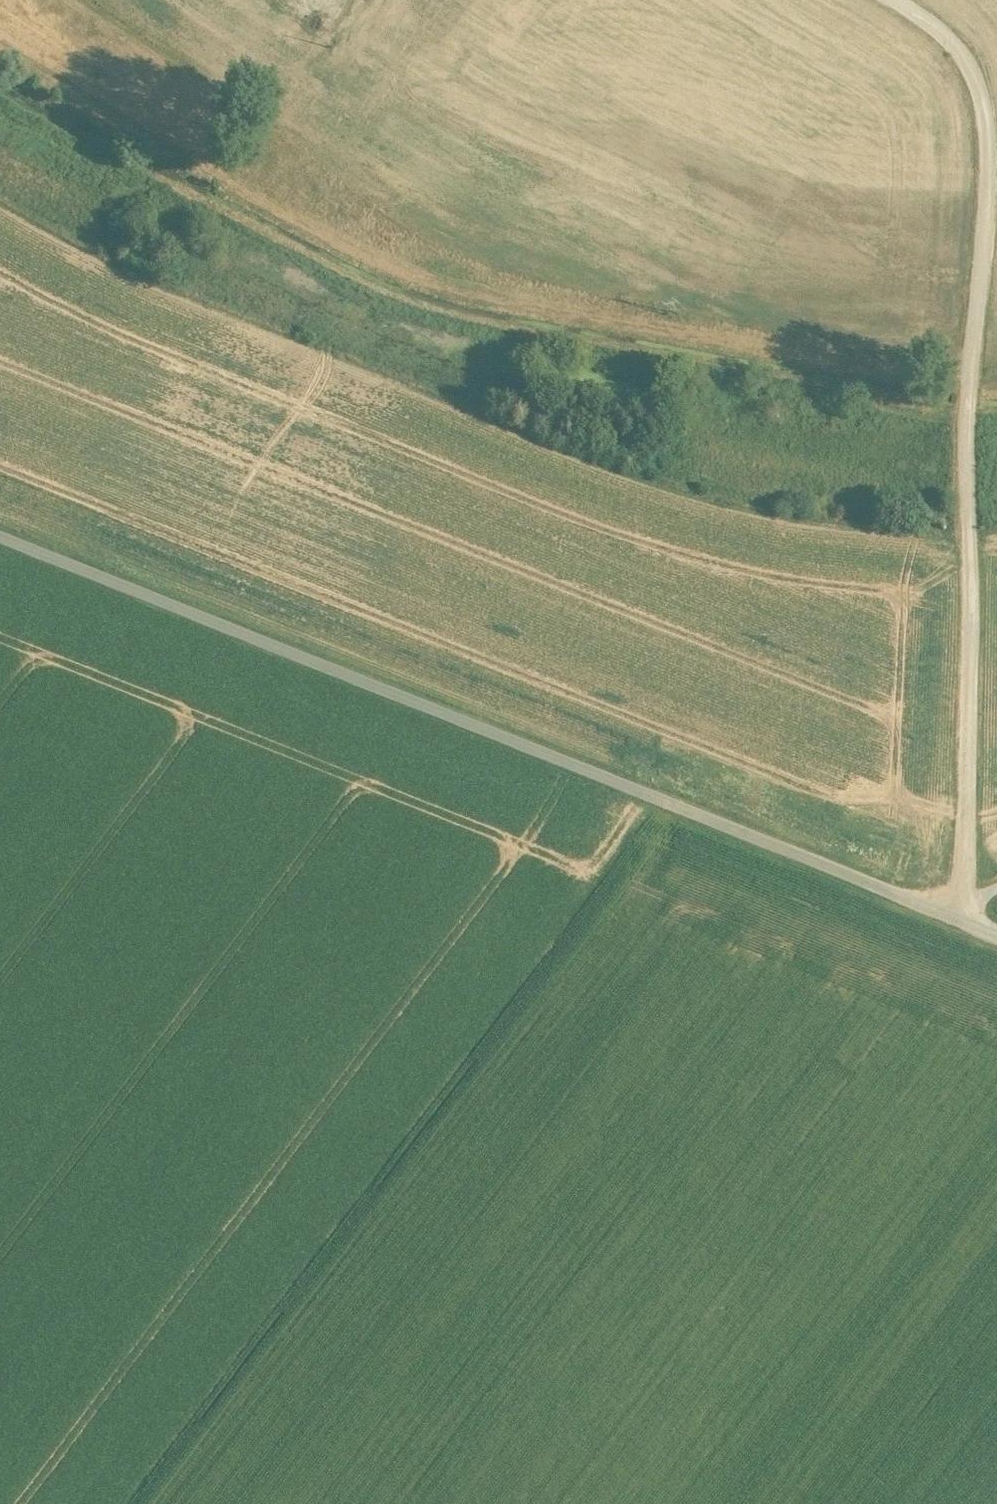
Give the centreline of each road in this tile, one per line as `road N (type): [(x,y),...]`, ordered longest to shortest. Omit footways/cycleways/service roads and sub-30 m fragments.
road 1 (residential): [(0,538),(996,933)]
road 2 (track): [(891,0),(937,28),(972,67),(985,105),(986,222),(966,427),(973,616),(964,883),(972,923)]

